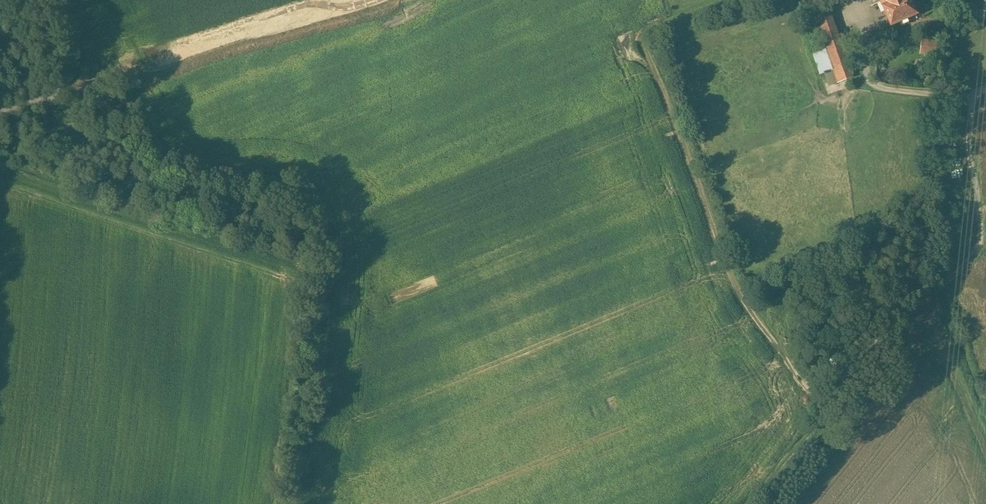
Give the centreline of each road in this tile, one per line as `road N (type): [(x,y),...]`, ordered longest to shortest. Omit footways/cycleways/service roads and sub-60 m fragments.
road 1 (track): [(985,90),(972,97),(970,144),(982,249),(893,333),(754,503)]
road 2 (track): [(972,97),(875,87),(860,30)]
road 3 (track): [(909,318),(954,375),(985,445)]

